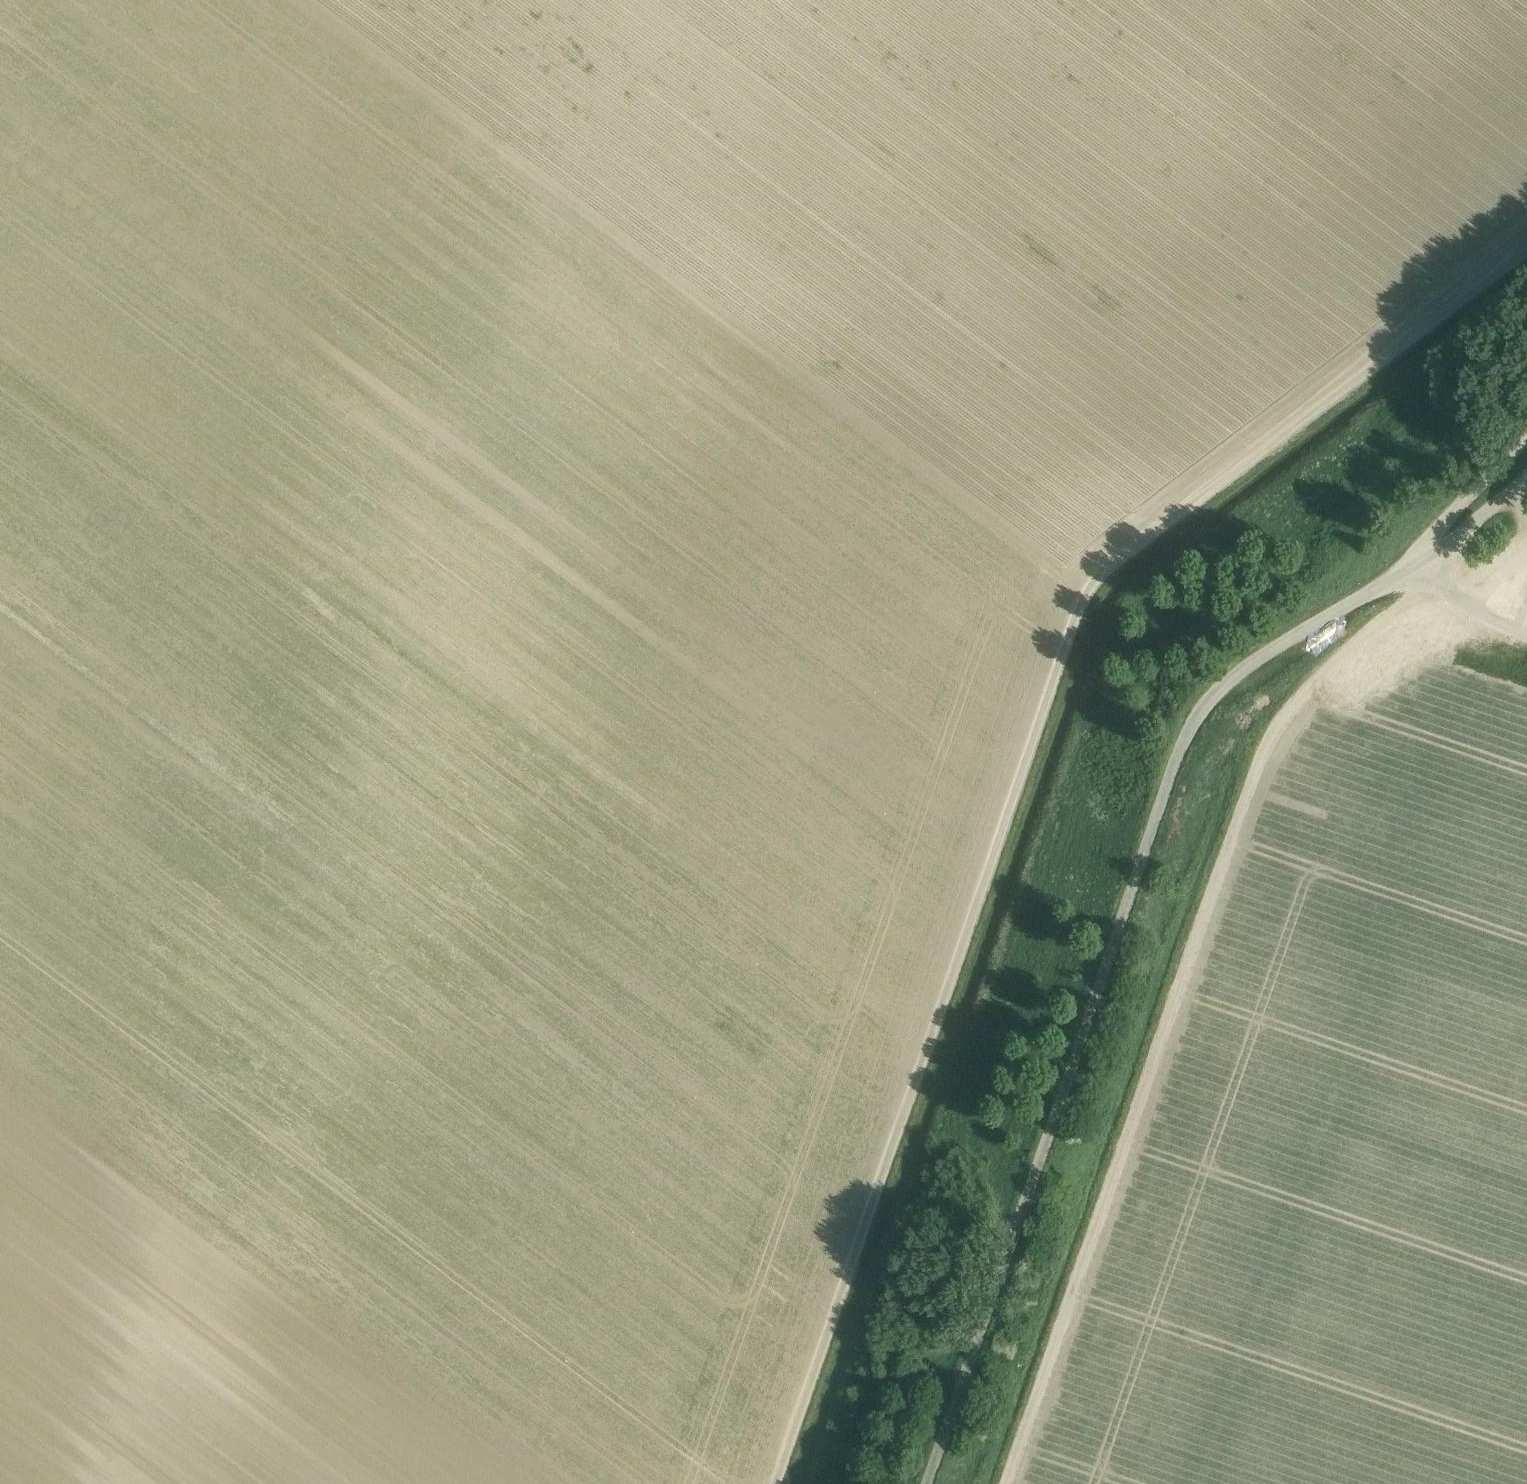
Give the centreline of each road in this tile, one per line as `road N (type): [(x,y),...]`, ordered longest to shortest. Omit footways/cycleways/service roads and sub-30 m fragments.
road 1 (unclassified): [(925,1483),(1192,718),(1253,663),(1403,572),(1526,478)]
road 2 (track): [(1428,553),(1432,573),(1463,604),(1526,636)]

